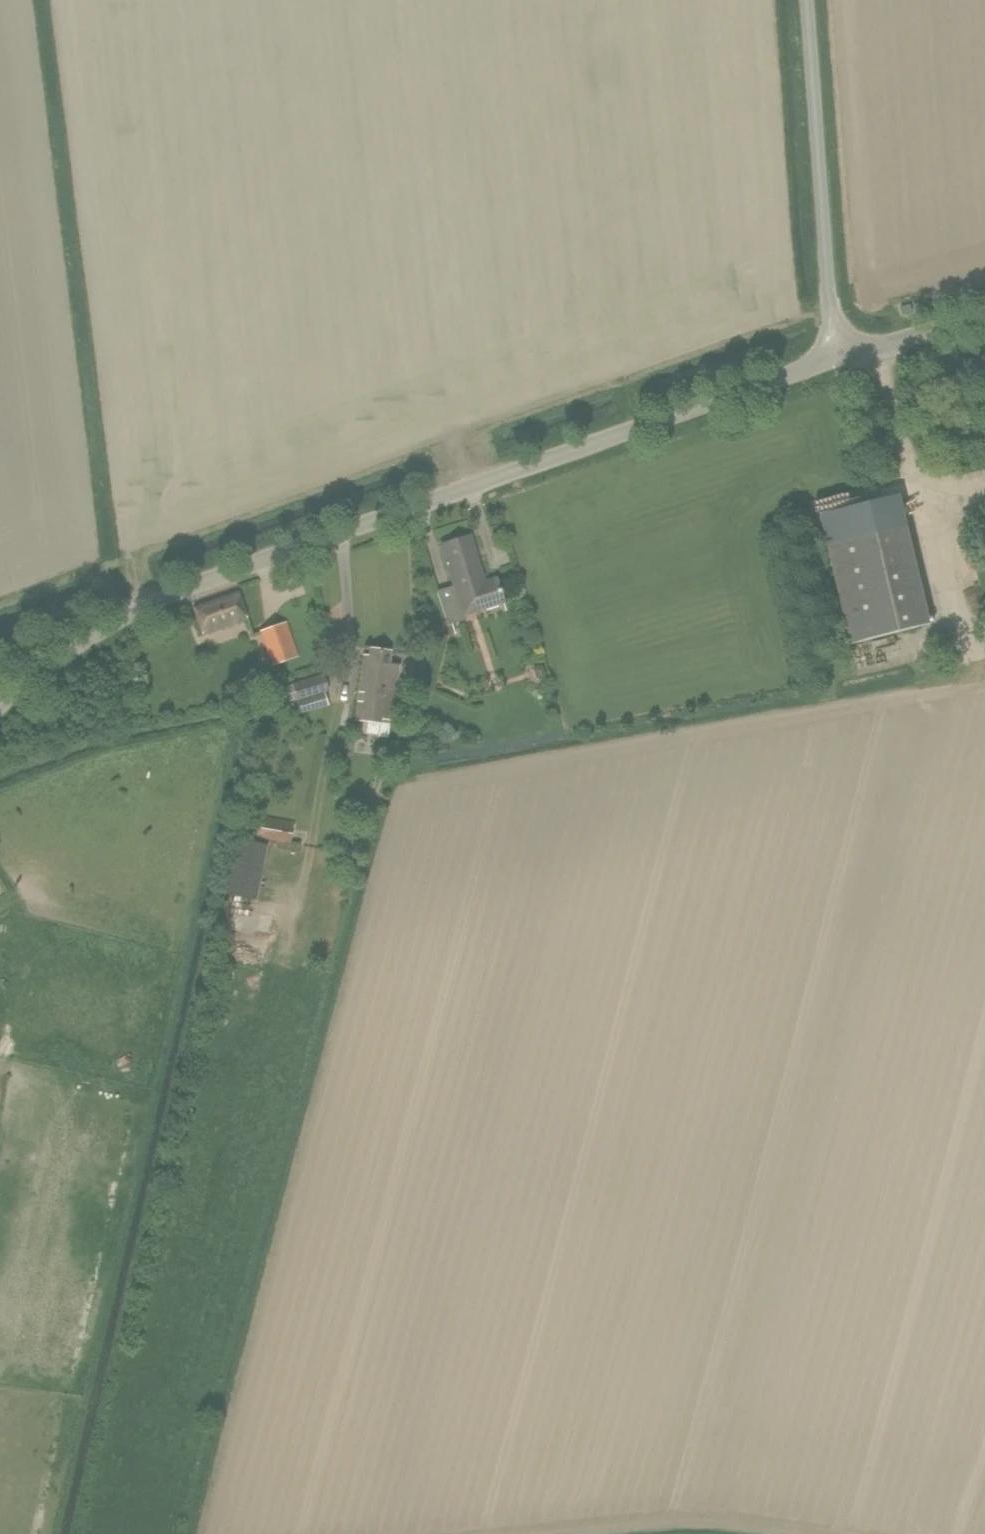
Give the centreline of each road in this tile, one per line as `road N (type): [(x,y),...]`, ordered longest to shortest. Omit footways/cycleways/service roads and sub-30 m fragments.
road 1 (tertiary): [(0,713),(104,631),(154,604),(837,356)]
road 2 (unclassified): [(837,356),(809,0)]
road 3 (tertiary): [(837,356),(984,317)]

